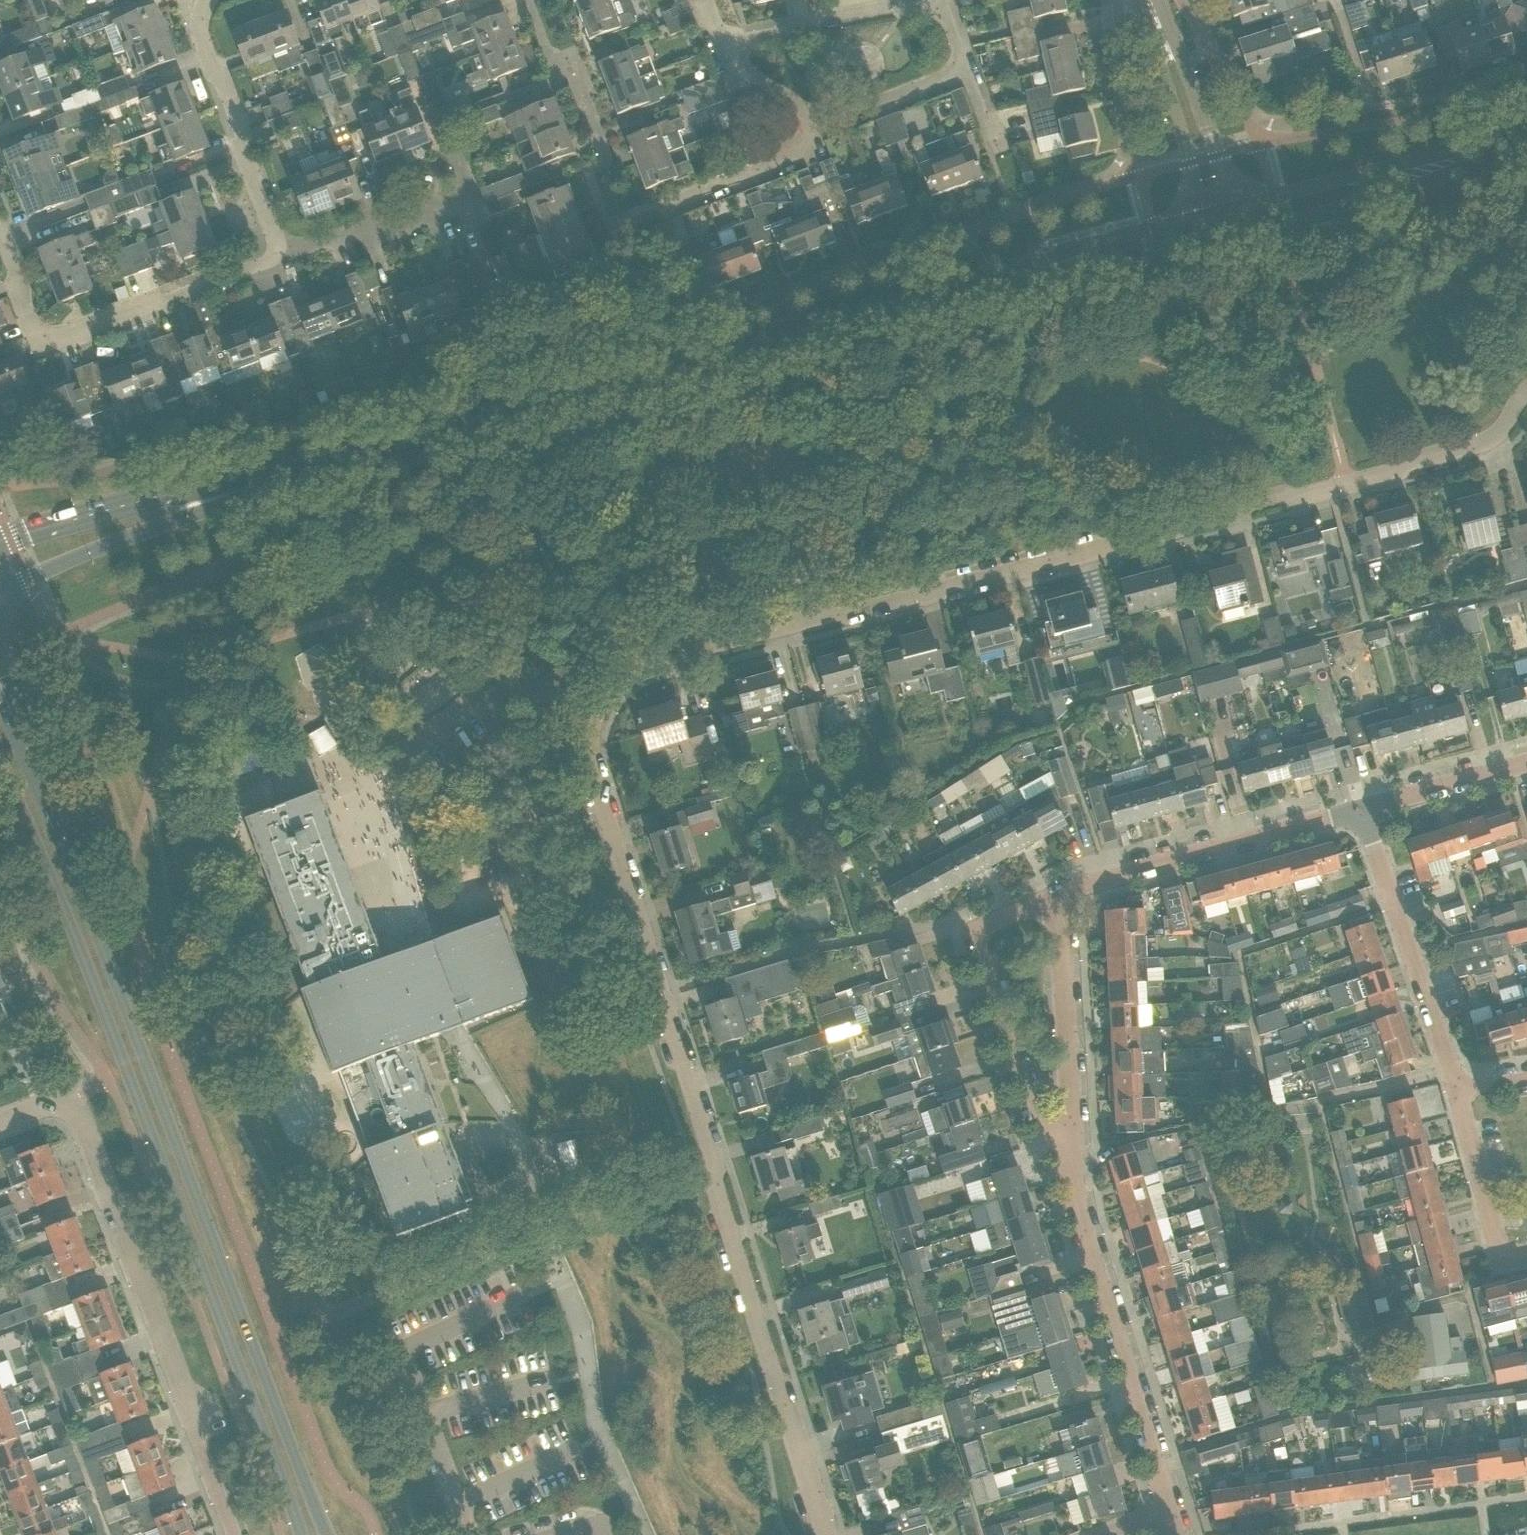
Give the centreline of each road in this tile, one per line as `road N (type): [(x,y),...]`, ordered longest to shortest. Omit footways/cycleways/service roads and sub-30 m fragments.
road 1 (unclassified): [(829,1534),(589,756),(601,696),(614,678),(643,663),(1341,485),(1488,438),(1526,398)]
road 2 (tertiary): [(327,1534),(0,687)]
road 3 (tertiary): [(0,760),(126,1064),(300,1534)]
road 4 (tertiary): [(268,482),(1016,283)]
road 5 (residential): [(234,1534),(73,1111)]
road 6 (unclassified): [(1062,1152),(943,927),(1074,891)]
road 7 (unclassified): [(1160,1523),(1079,1263),(1062,1152)]
road 8 (residential): [(285,257),(78,340),(25,330),(0,250)]
road 9 (unclassified): [(1362,813),(1456,1097)]
road 10 (unclassified): [(1074,891),(1362,813)]
road 11 (residential): [(717,43),(939,0),(963,68)]
road 12 (tertiary): [(0,578),(190,517),(268,482)]
road 13 (tertiary): [(268,482),(179,489),(0,546)]
road 14 (residential): [(285,257),(198,36),(211,0)]
road 15 (unclassified): [(1062,1152),(1074,891)]
road 16 (residential): [(285,257),(350,236),(392,240),(463,211),(470,193),(457,163)]
road 17 (tertiary): [(1016,283),(1093,272),(1224,237)]
road 18 (tertiary): [(1224,237),(1350,204),(1412,172)]
road 19 (tertiary): [(1202,215),(1079,251),(1016,283)]
road 20 (unclassified): [(1456,1097),(1506,1257),(1526,1252)]
road 21 (tertiary): [(1412,172),(1232,207)]
road 22 (unclassified): [(1232,207),(1192,87),(1168,45)]
road 23 (unclassified): [(1168,45),(1169,93),(1202,215)]
road 24 (unclassified): [(1362,813),(1526,768)]
road 25 (residential): [(817,121),(804,152),(683,198)]
road 26 (residential): [(963,68),(817,121)]
road 27 (residential): [(817,121),(723,58),(717,43)]

